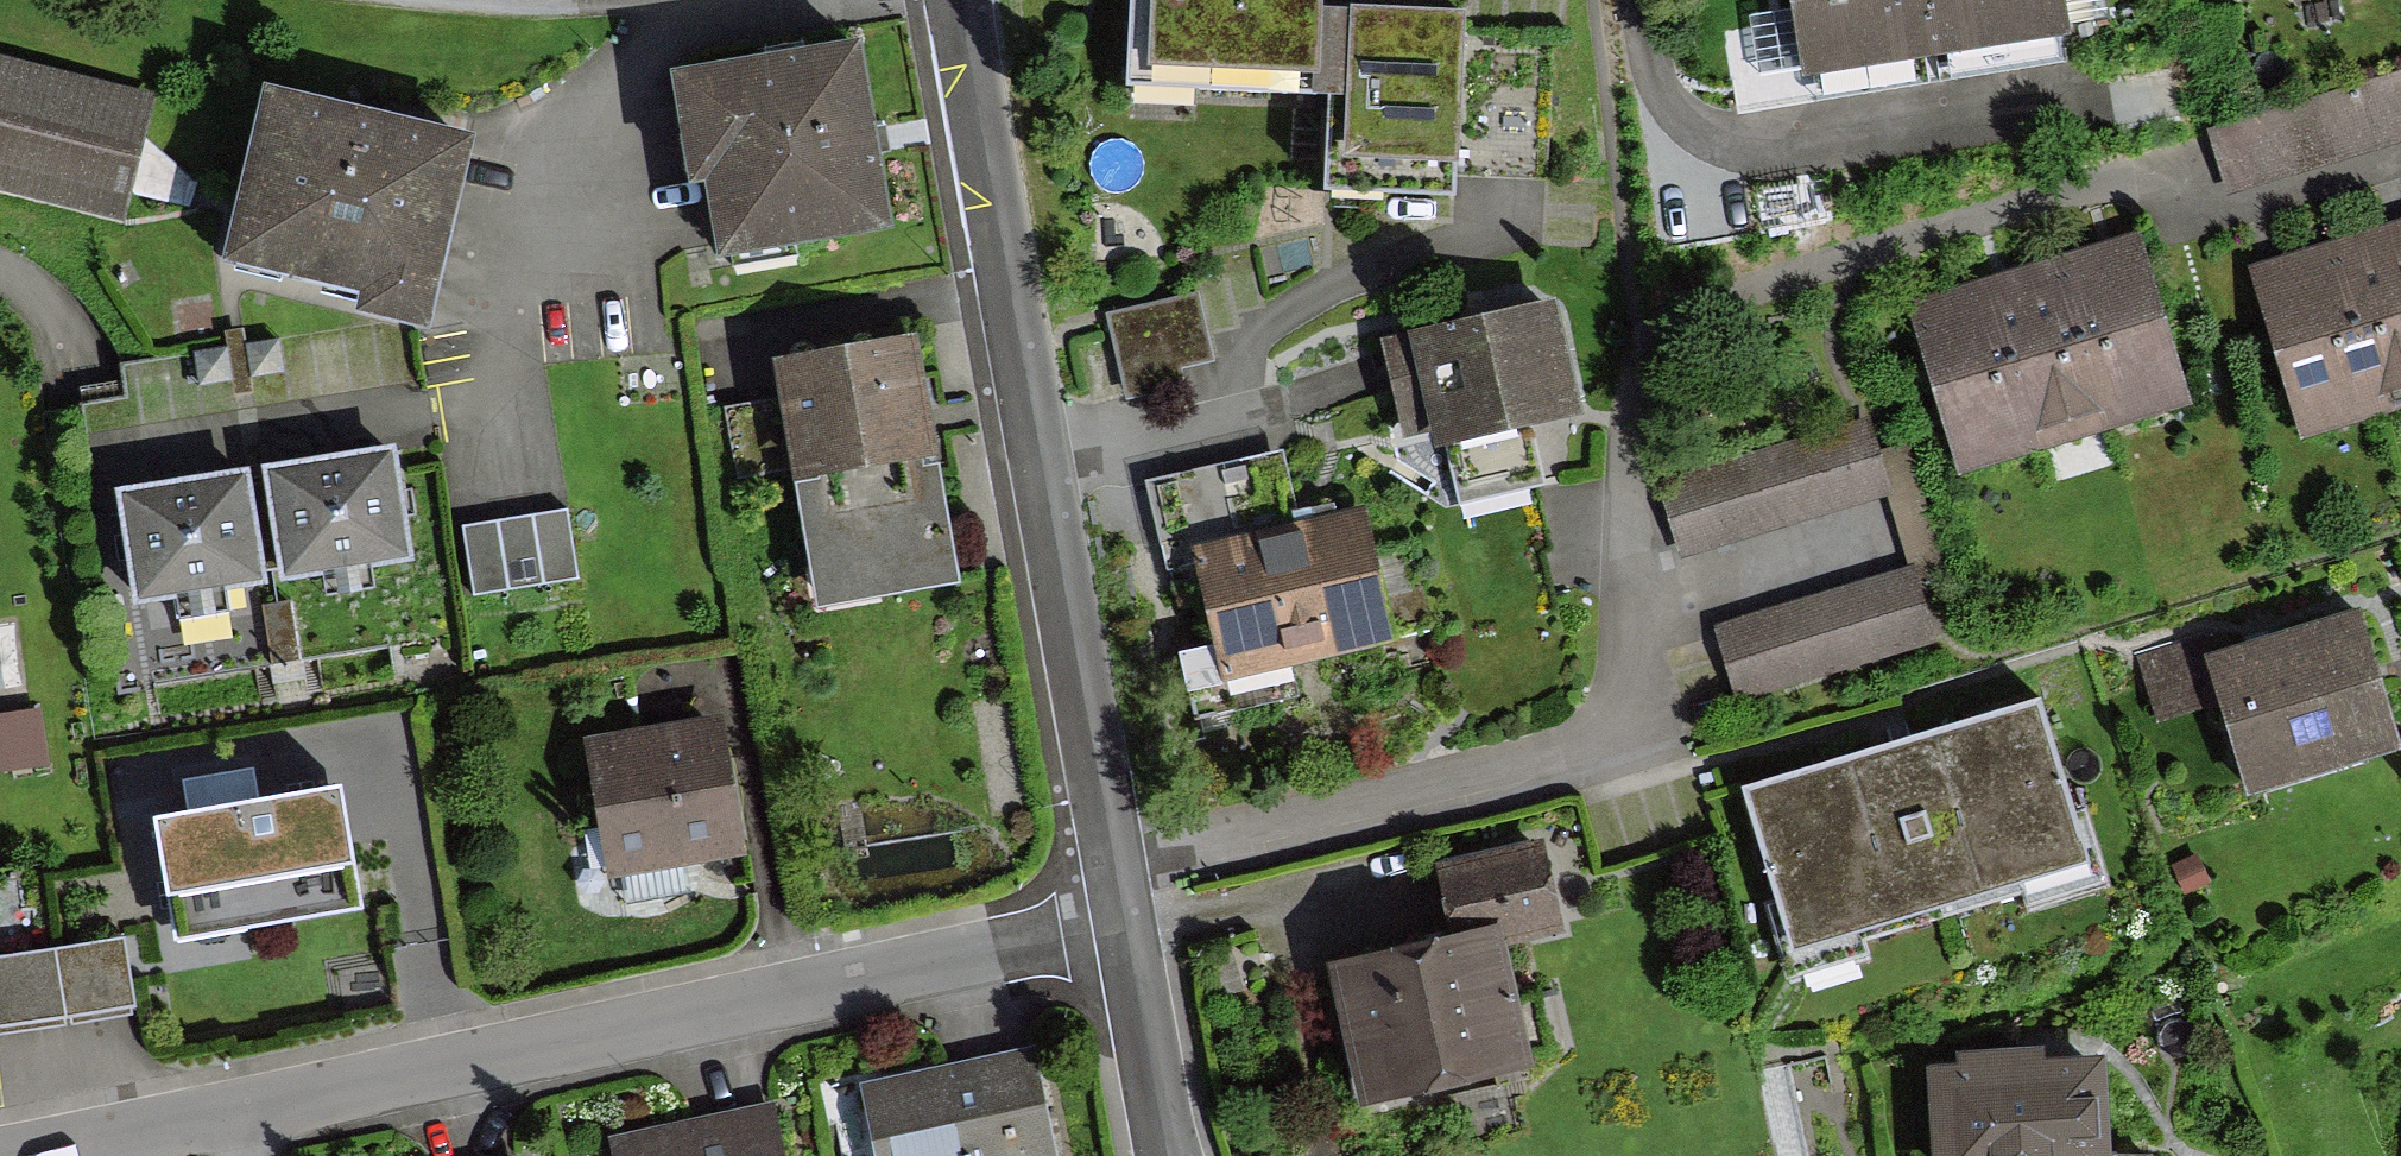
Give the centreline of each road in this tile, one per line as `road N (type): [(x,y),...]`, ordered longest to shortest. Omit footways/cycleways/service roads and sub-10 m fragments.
road 1 (residential): [(1907,533),(1641,604),(1637,717),(1605,742),(1114,859)]
road 2 (residential): [(248,1109),(1127,922)]
road 3 (residential): [(964,0),(1114,859)]
road 4 (residential): [(0,1155),(248,1109)]
road 5 (residential): [(1127,922),(1170,1155)]

